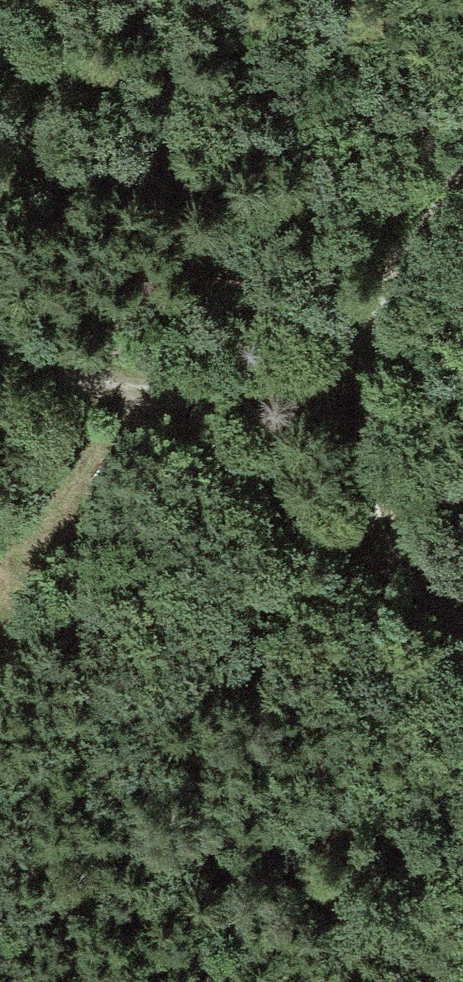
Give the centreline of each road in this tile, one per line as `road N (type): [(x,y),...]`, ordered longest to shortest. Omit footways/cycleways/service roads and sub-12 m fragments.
road 1 (track): [(0,320),(462,635)]
road 2 (track): [(396,592),(348,457),(356,326),(462,168)]
road 3 (track): [(356,326),(253,376),(110,392)]

